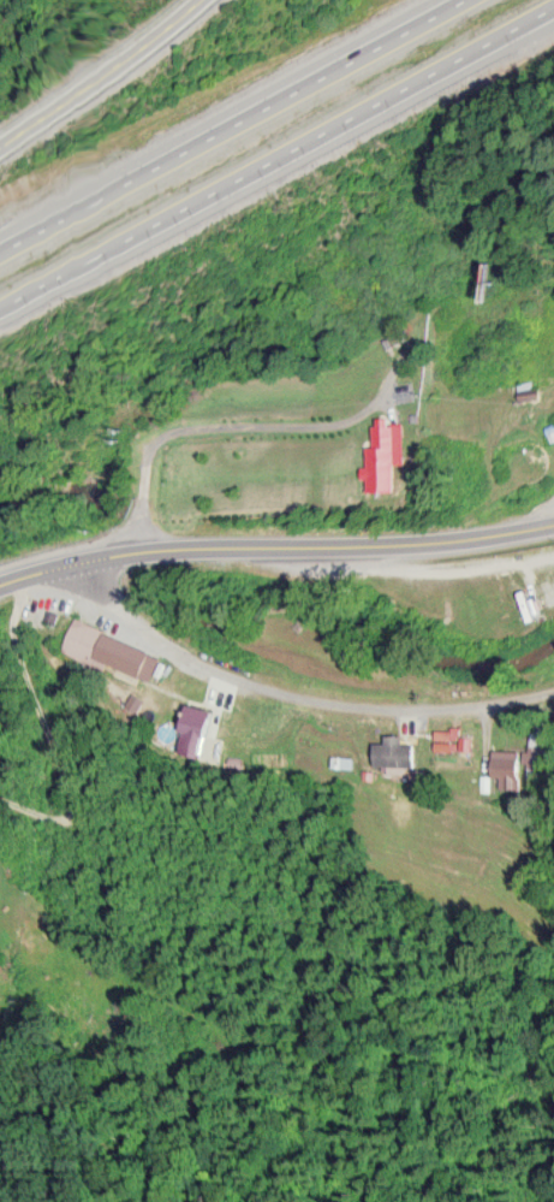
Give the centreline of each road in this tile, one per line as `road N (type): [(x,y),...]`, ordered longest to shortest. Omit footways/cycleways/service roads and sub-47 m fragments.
road 1 (motorway): [(0,300),(553,5)]
road 2 (primary): [(0,585),(78,561),(193,546),(427,539),(553,522)]
road 3 (residential): [(52,570),(85,609),(162,652),(261,681),(422,715),(553,695)]
road 4 (motorway): [(465,0),(0,248)]
road 5 (residential): [(0,786),(55,818),(75,816),(82,805),(23,650),(52,570)]
road 6 (residential): [(0,147),(109,79),(199,0)]

